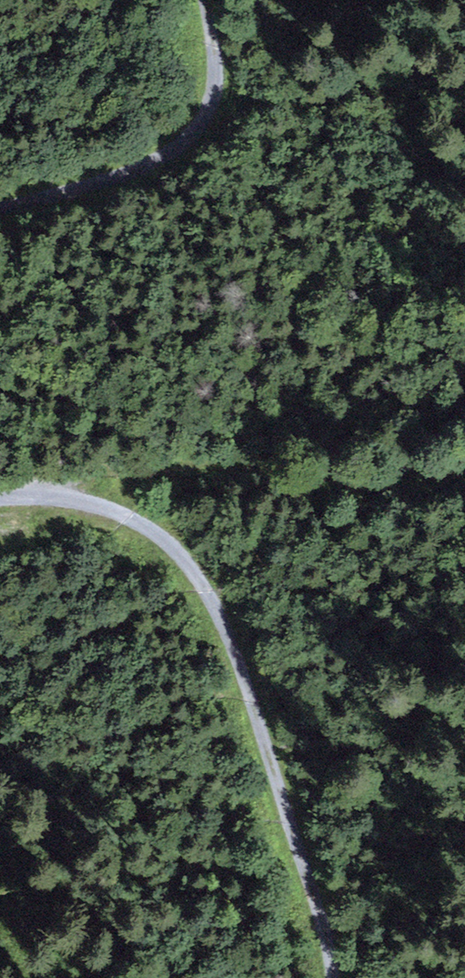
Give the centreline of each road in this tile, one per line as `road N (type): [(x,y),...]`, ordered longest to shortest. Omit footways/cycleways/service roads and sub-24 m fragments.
road 1 (track): [(0,493),(52,493),(127,516),(164,538),(198,579),(279,786),(331,977)]
road 2 (track): [(52,493),(123,471),(210,463),(398,496),(464,484)]
road 3 (track): [(204,0),(214,84),(199,123),(138,166),(76,190),(0,204)]

